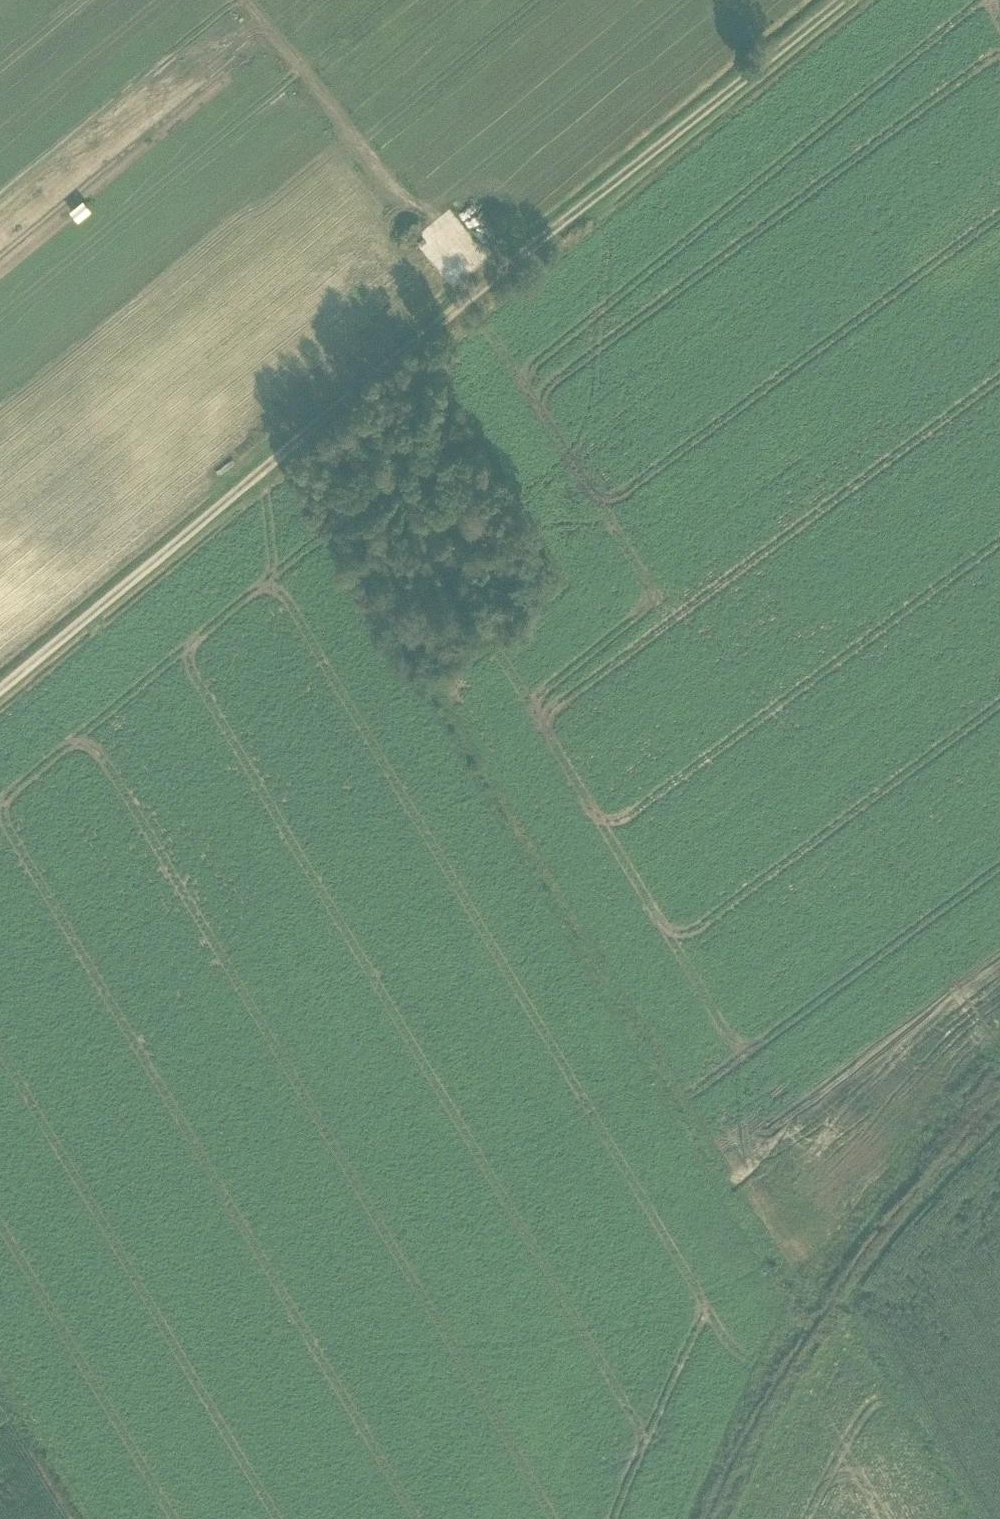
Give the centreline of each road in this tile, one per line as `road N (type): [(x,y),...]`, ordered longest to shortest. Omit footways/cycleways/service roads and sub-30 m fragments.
road 1 (track): [(837,0),(0,688)]

